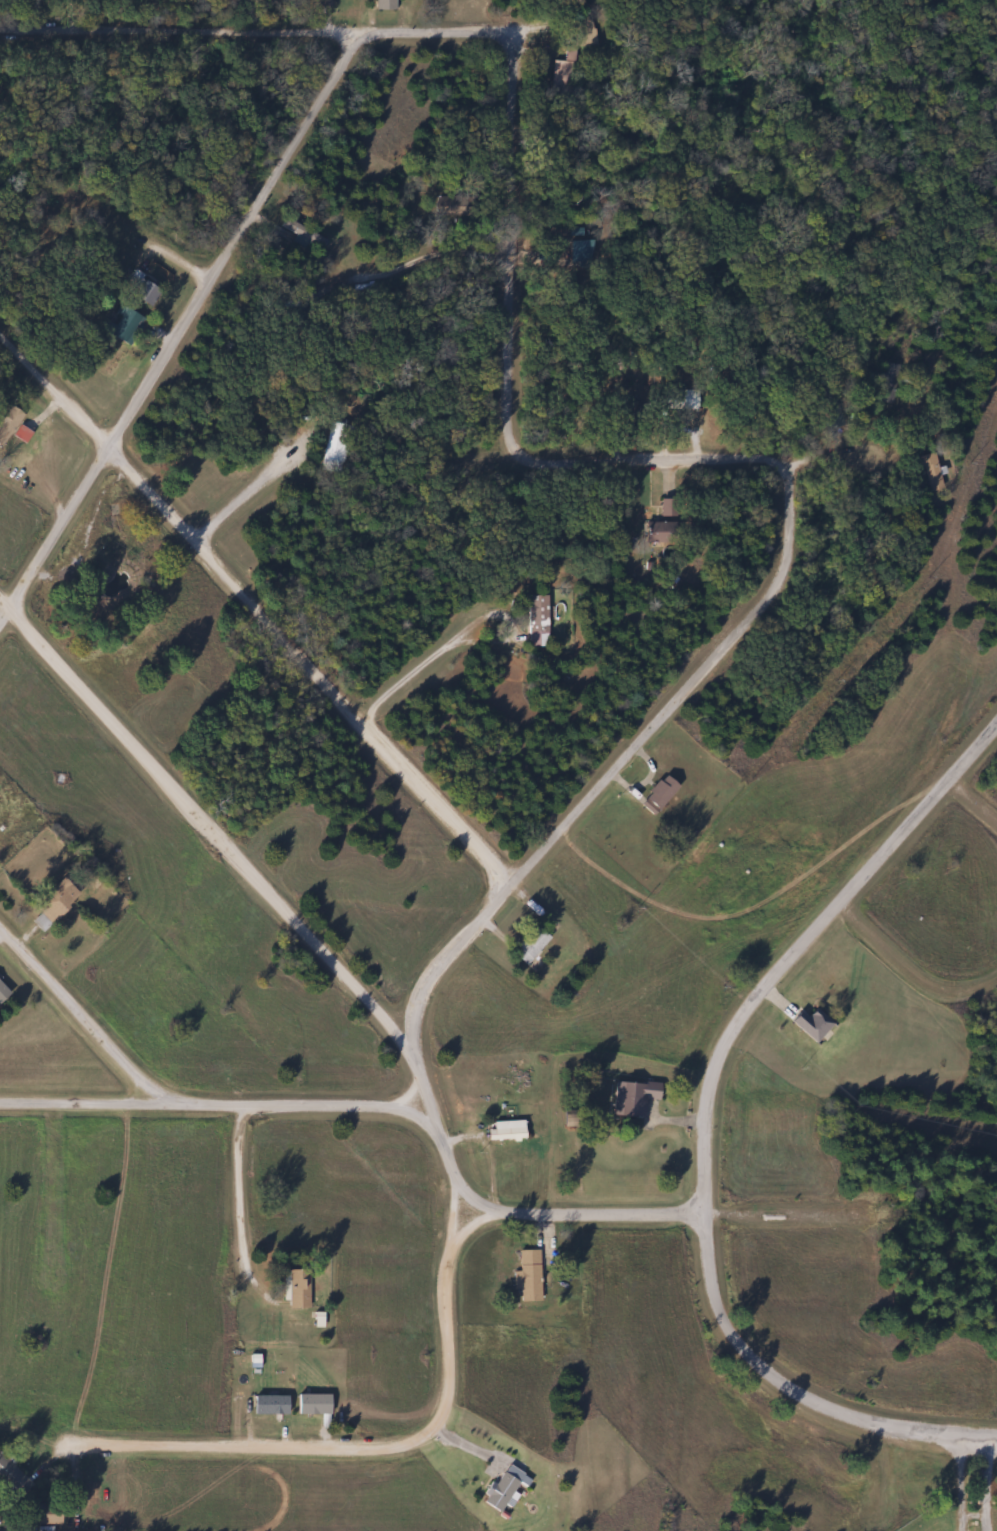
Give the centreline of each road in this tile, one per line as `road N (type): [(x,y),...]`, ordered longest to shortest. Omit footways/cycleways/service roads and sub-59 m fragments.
road 1 (residential): [(0,31),(525,34),(511,425),(517,445),(549,462),(776,458),(788,476),(792,525),(784,578),(771,597),(420,999),(412,1029),(420,1067),(455,1187),(500,1213),(711,1216),(871,1230)]
road 2 (tertiary): [(996,738),(732,1036),(712,1086),(708,1191),(730,1323),(781,1382),(840,1412),(992,1433)]
road 3 (residential): [(513,885),(156,491),(0,332)]
road 4 (residential): [(0,628),(357,32)]
road 5 (residential): [(67,1448),(383,1448),(423,1435),(446,1415),(455,1389),(455,1187)]
road 6 (residential): [(416,1047),(368,1004),(0,597)]
road 7 (residential): [(0,1104),(434,1110)]
road 8 (residential): [(161,1105),(0,926)]
road 9 (residential): [(242,1105),(236,1169),(243,1270),(279,1302)]
road 10 (residential): [(203,294),(76,198),(37,205)]
road 11 (residential): [(52,1104),(54,1298)]
road 12 (residential): [(516,252),(441,253),(392,272),(352,304)]
road 13 (residential): [(839,910),(899,951),(985,940),(996,928)]
road 14 (residential): [(357,716),(491,615)]
road 15 (residential): [(201,542),(310,444)]
road 16 (residential): [(785,464),(915,455)]

